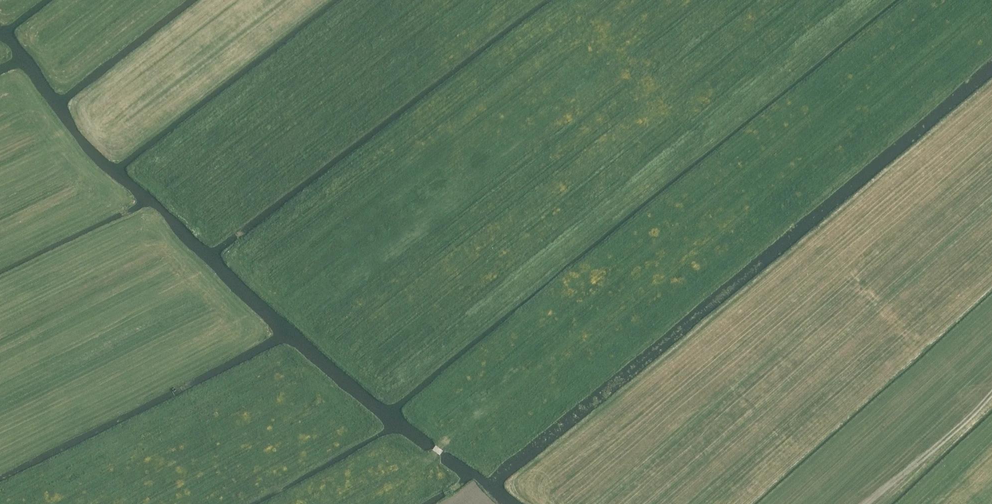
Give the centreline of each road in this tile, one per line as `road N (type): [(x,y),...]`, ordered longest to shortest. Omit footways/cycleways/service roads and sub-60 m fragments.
road 1 (track): [(575,343),(432,457),(456,503)]
road 2 (track): [(865,503),(991,397)]

